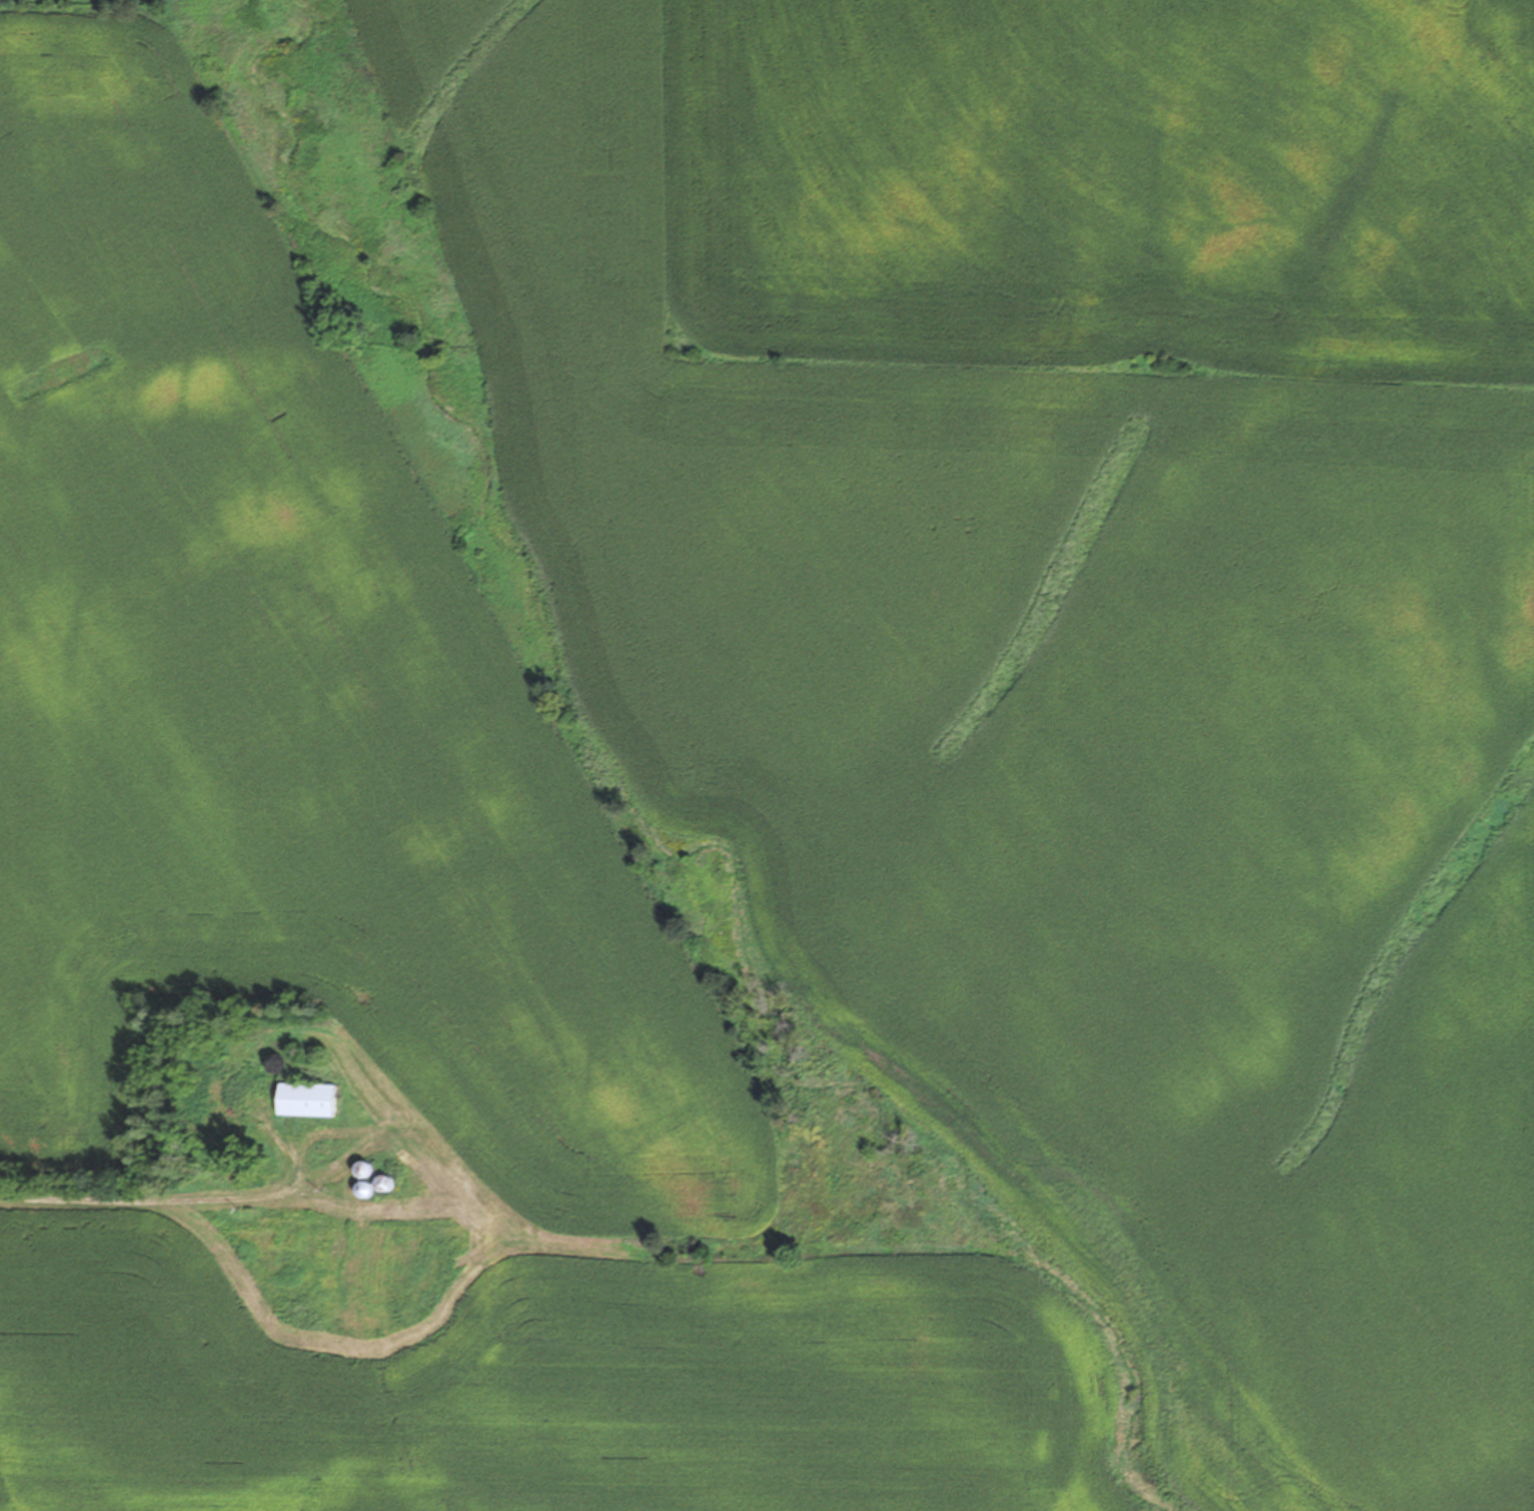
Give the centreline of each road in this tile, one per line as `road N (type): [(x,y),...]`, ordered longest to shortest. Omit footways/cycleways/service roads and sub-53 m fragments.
road 1 (residential): [(0,1191),(260,1199)]

